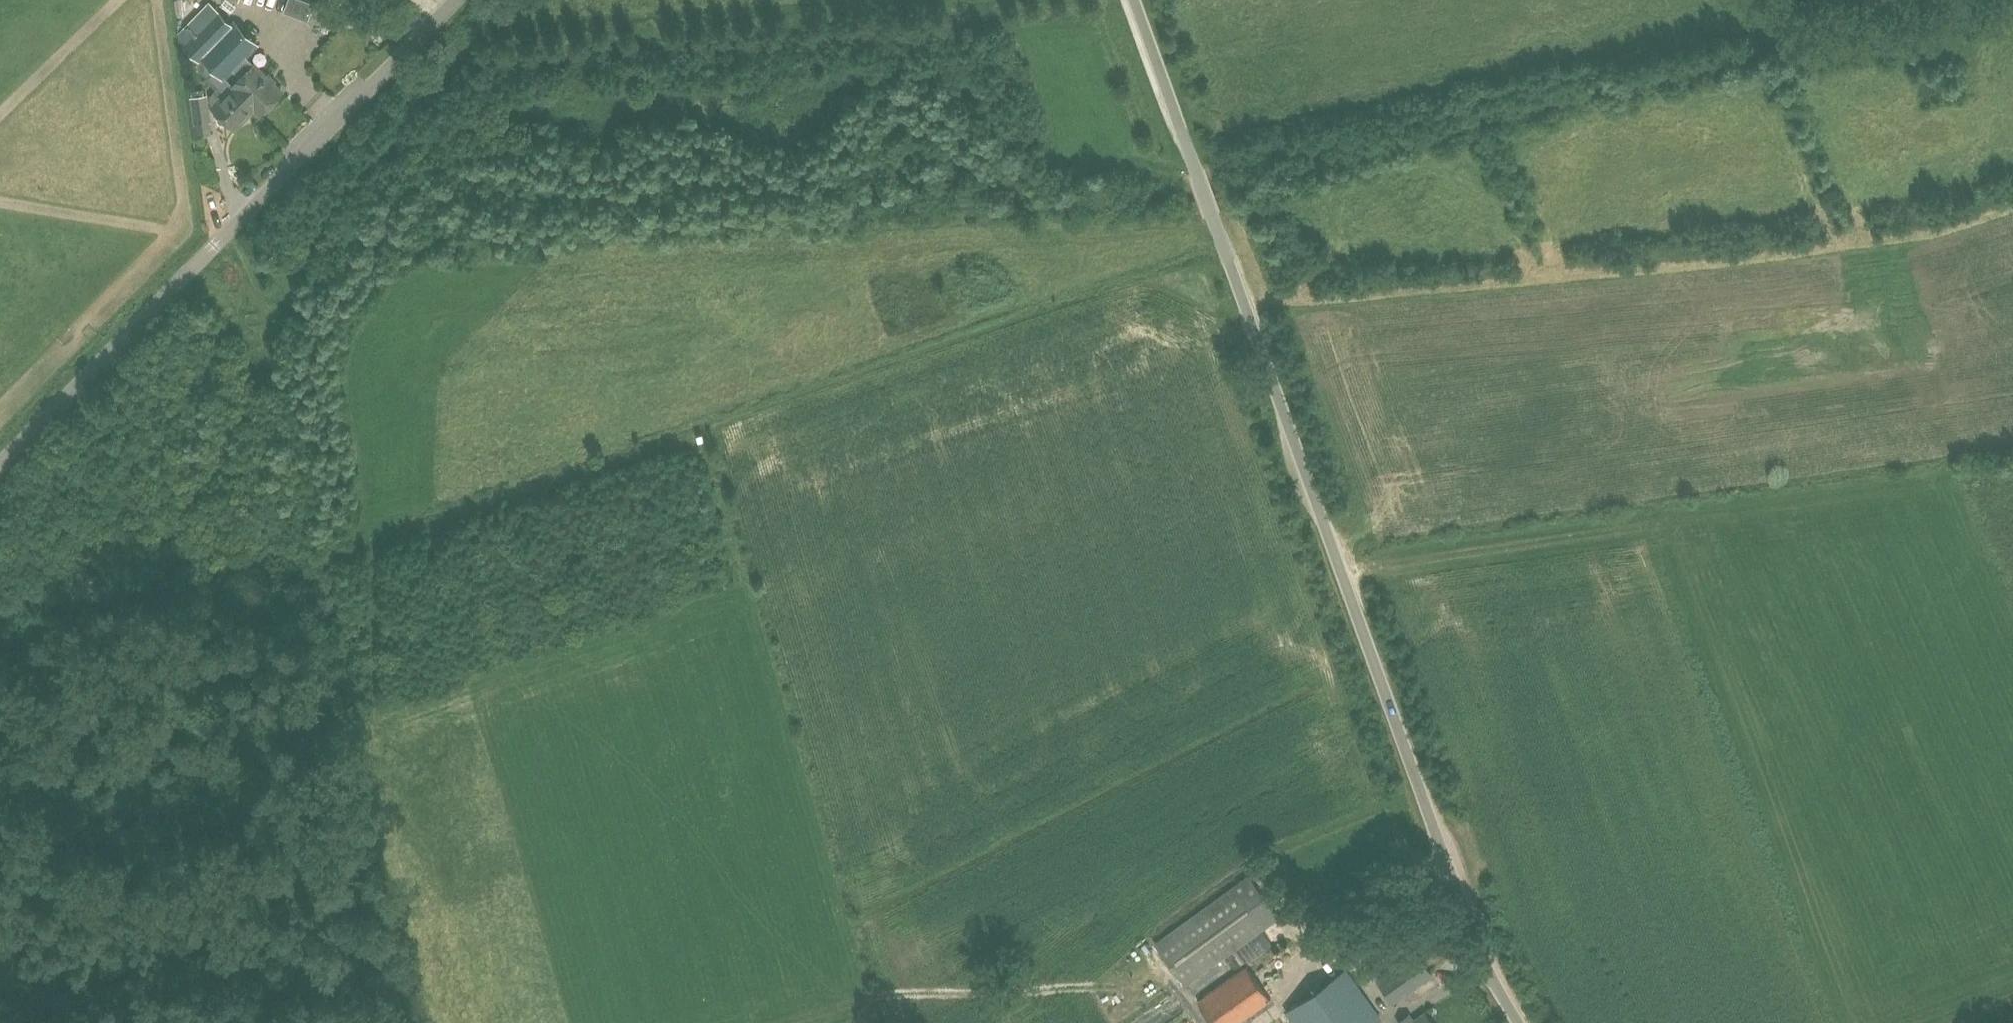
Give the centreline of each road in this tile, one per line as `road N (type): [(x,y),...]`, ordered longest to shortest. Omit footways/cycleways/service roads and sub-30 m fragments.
road 1 (unclassified): [(1517,1022),(1476,943),(1133,0)]
road 2 (unclassified): [(0,461),(456,0)]

